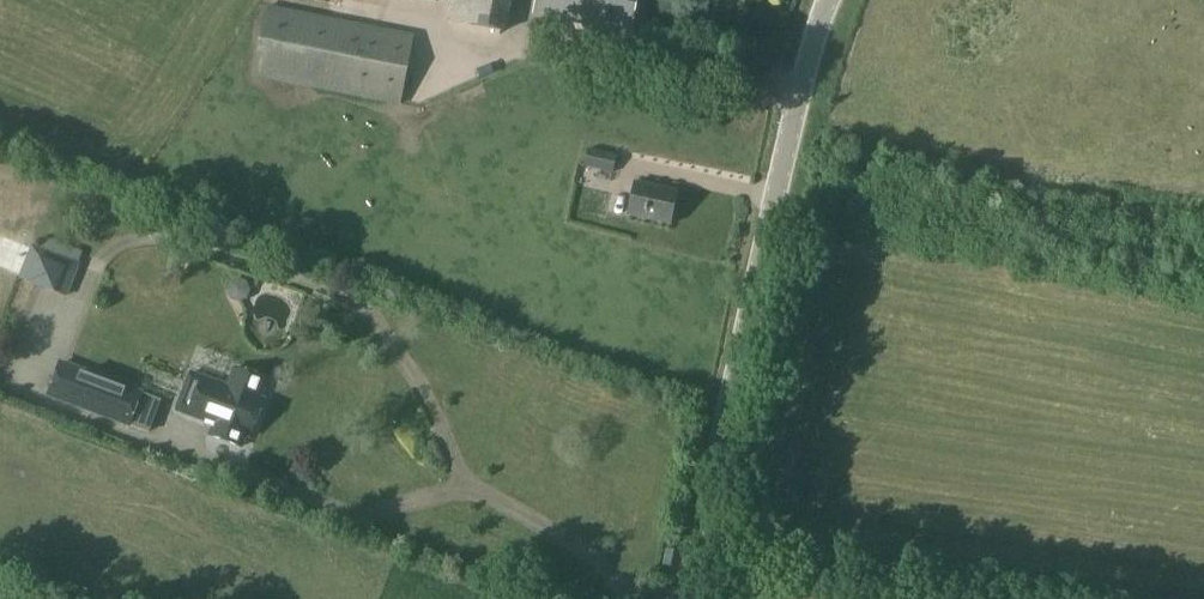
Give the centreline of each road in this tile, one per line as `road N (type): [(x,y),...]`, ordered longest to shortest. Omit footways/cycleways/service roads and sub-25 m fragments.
road 1 (unclassified): [(691,598),(780,168),(826,0)]

